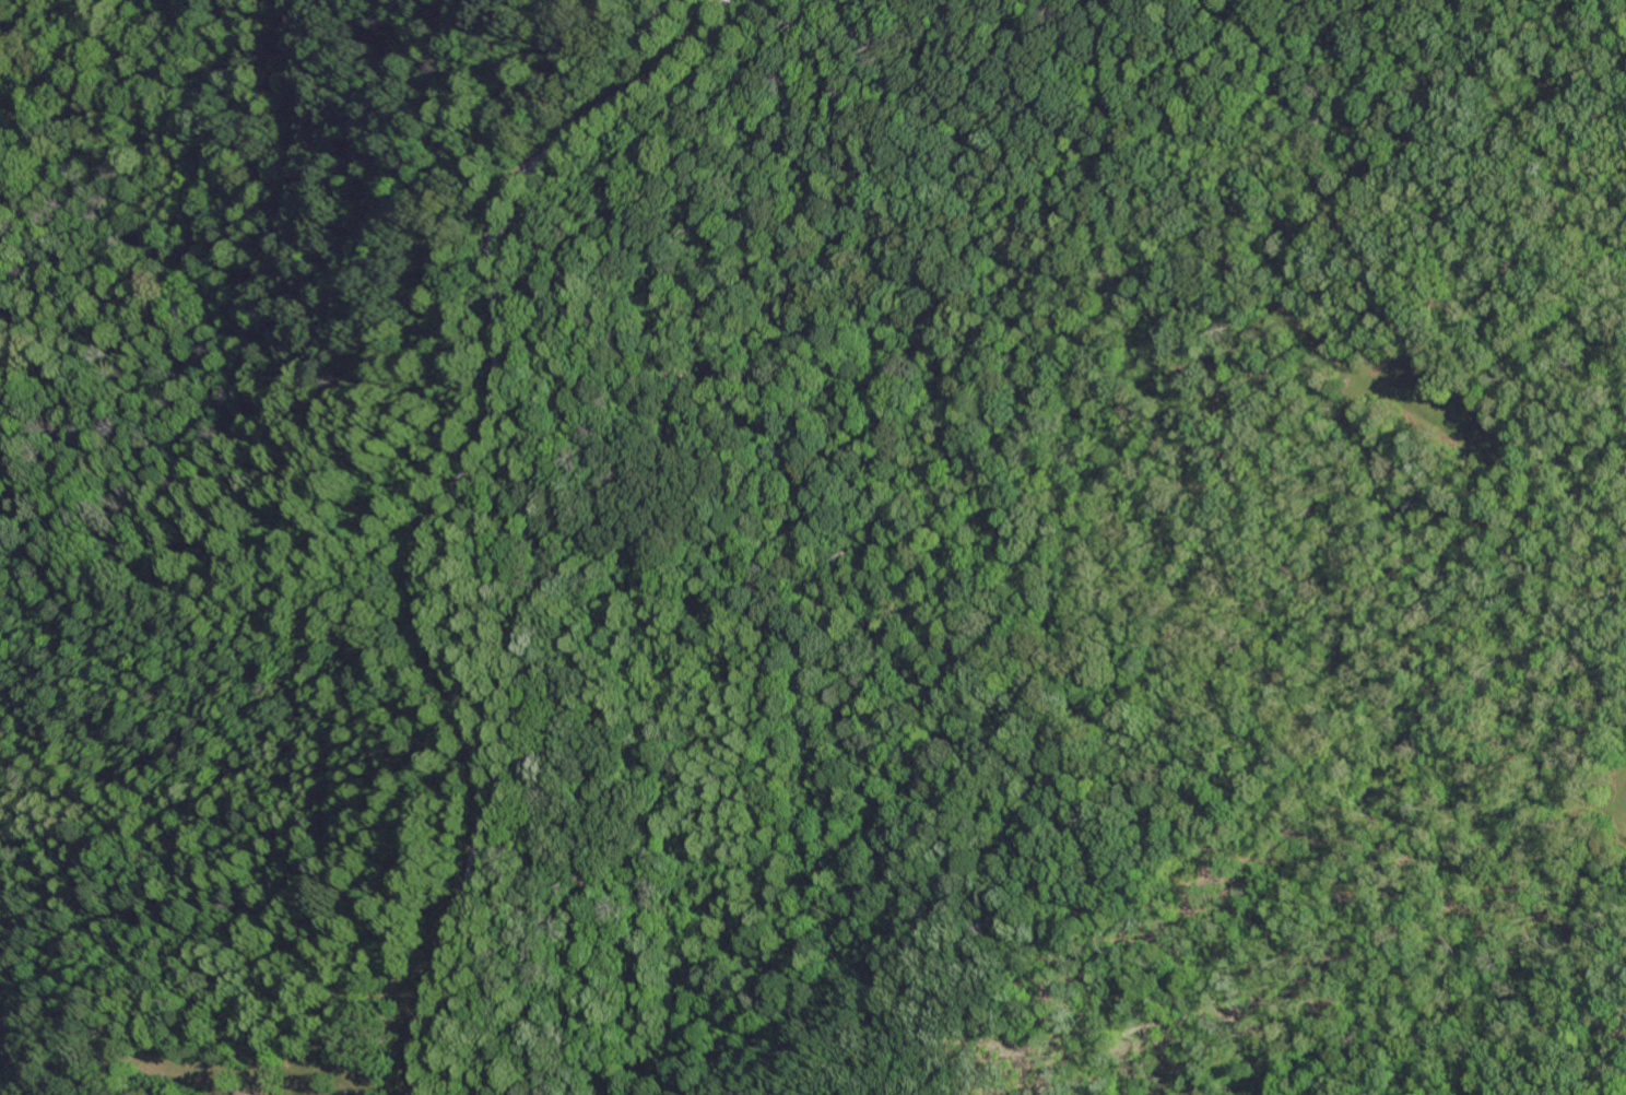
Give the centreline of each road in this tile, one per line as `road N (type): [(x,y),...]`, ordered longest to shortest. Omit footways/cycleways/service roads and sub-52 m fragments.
road 1 (residential): [(422,1094),(432,989),(481,845),(487,794),(479,744),(429,624),(421,579),(432,535),(502,398),(500,222),(521,182),(556,146),(657,76),(727,0)]

